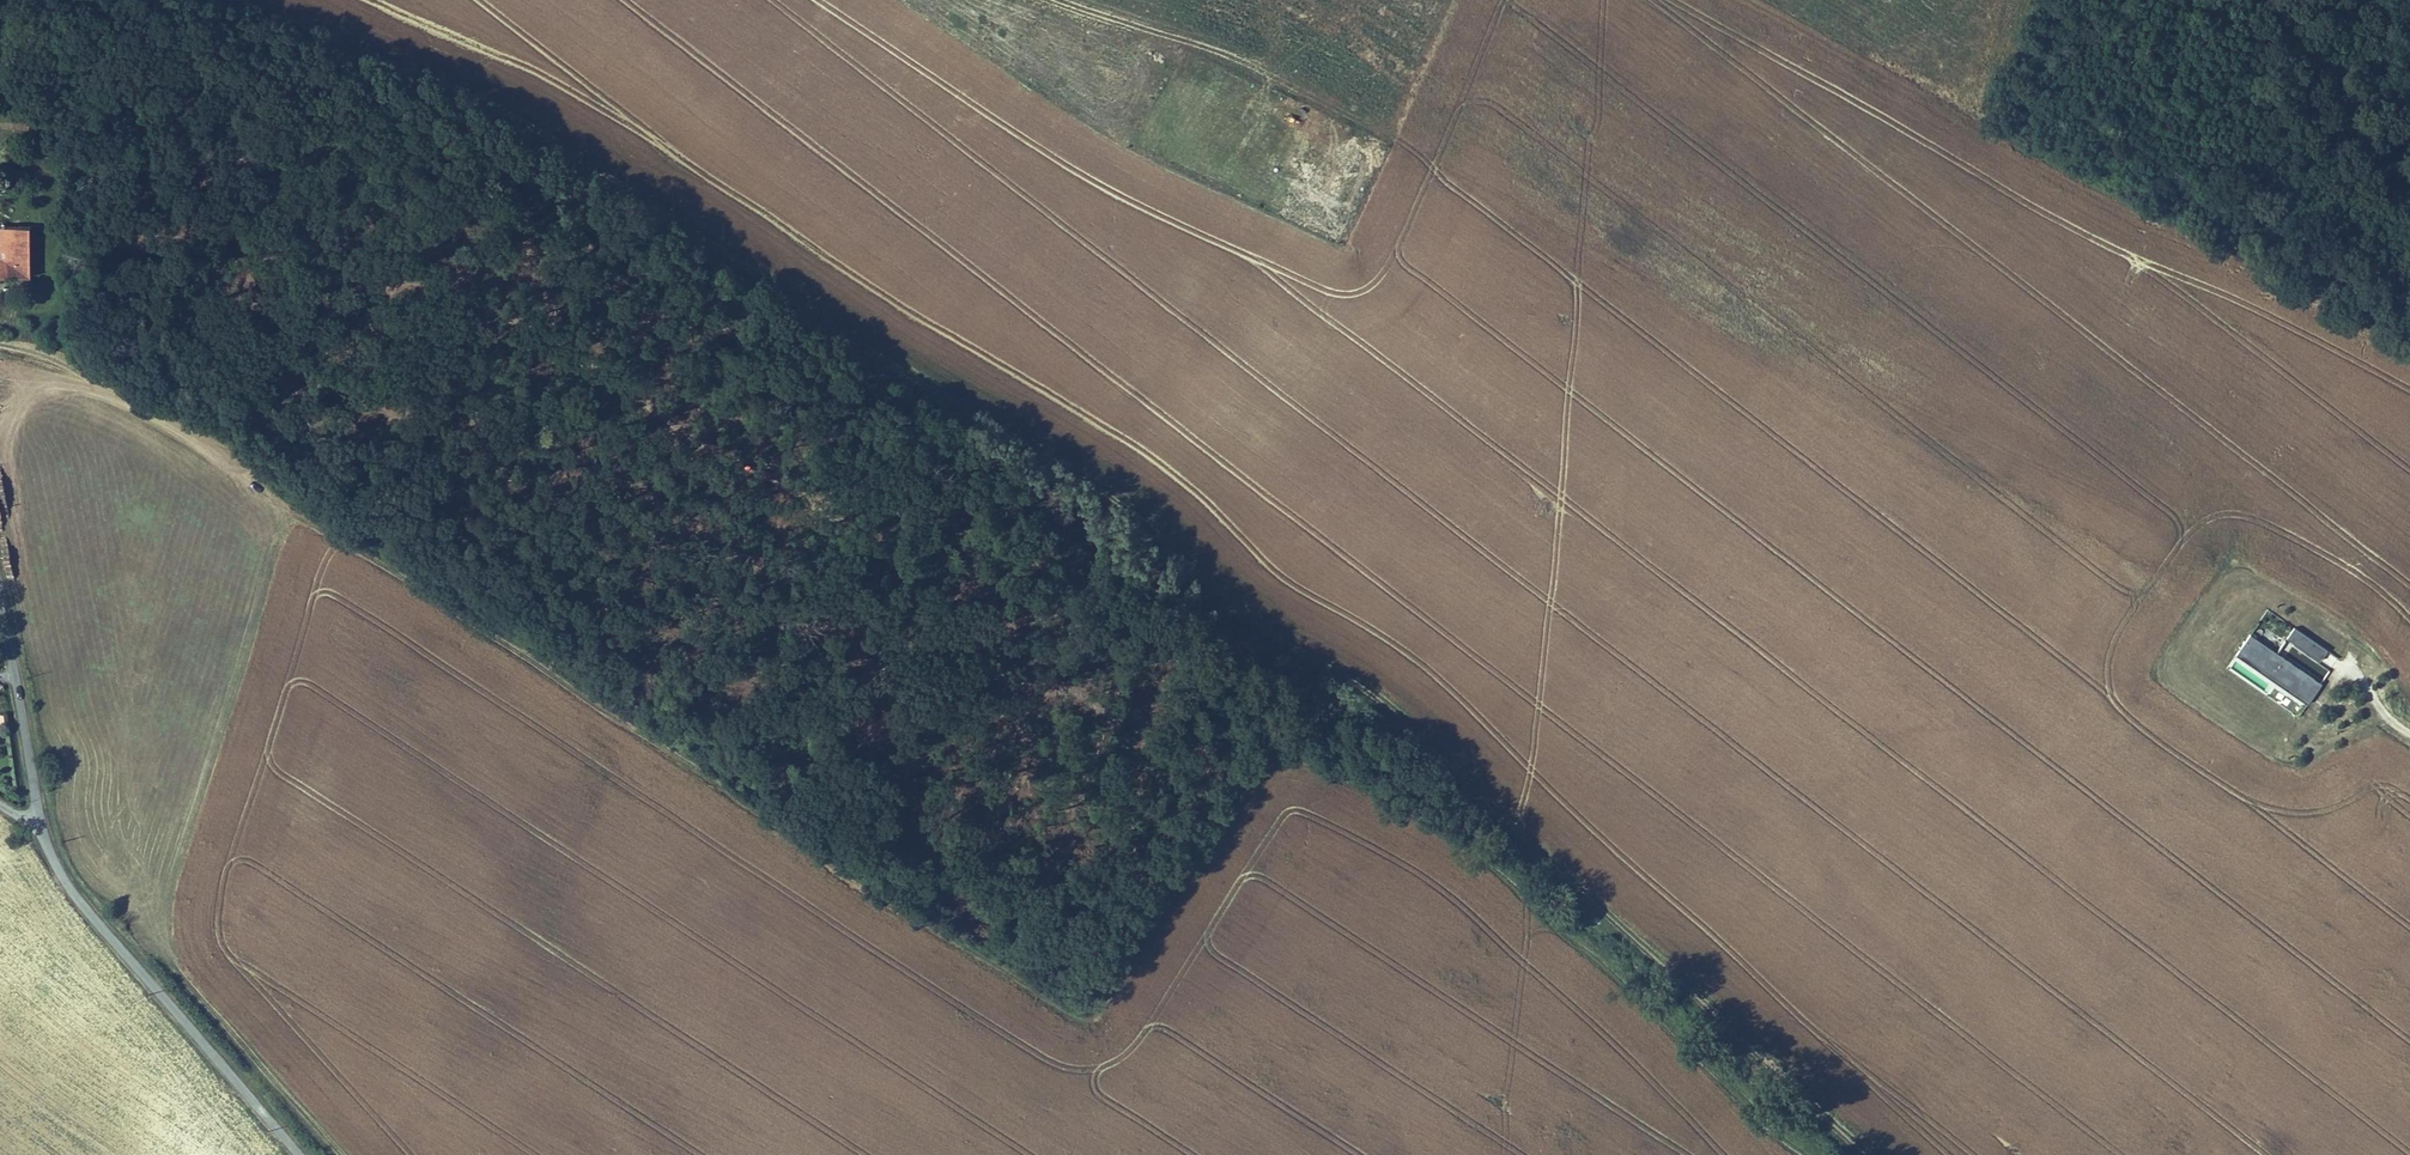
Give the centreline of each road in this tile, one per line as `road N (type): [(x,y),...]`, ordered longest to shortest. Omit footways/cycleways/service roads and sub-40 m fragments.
road 1 (track): [(1297,756),(1397,802),(1479,856),(1810,1154)]
road 2 (unclassified): [(297,1154),(61,880),(40,826),(0,615)]

